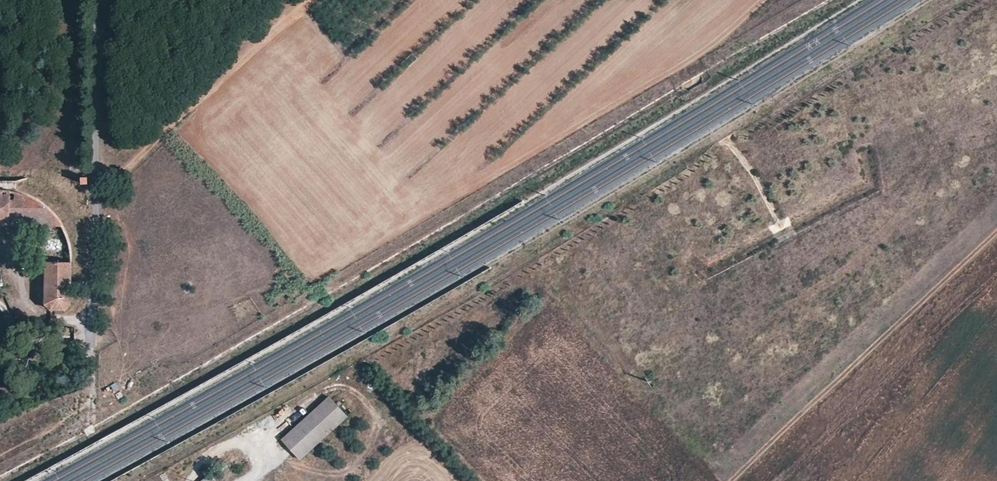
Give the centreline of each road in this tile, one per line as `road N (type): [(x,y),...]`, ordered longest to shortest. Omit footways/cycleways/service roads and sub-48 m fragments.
road 1 (track): [(996,235),(733,480)]
road 2 (unclassified): [(91,343),(97,0)]

